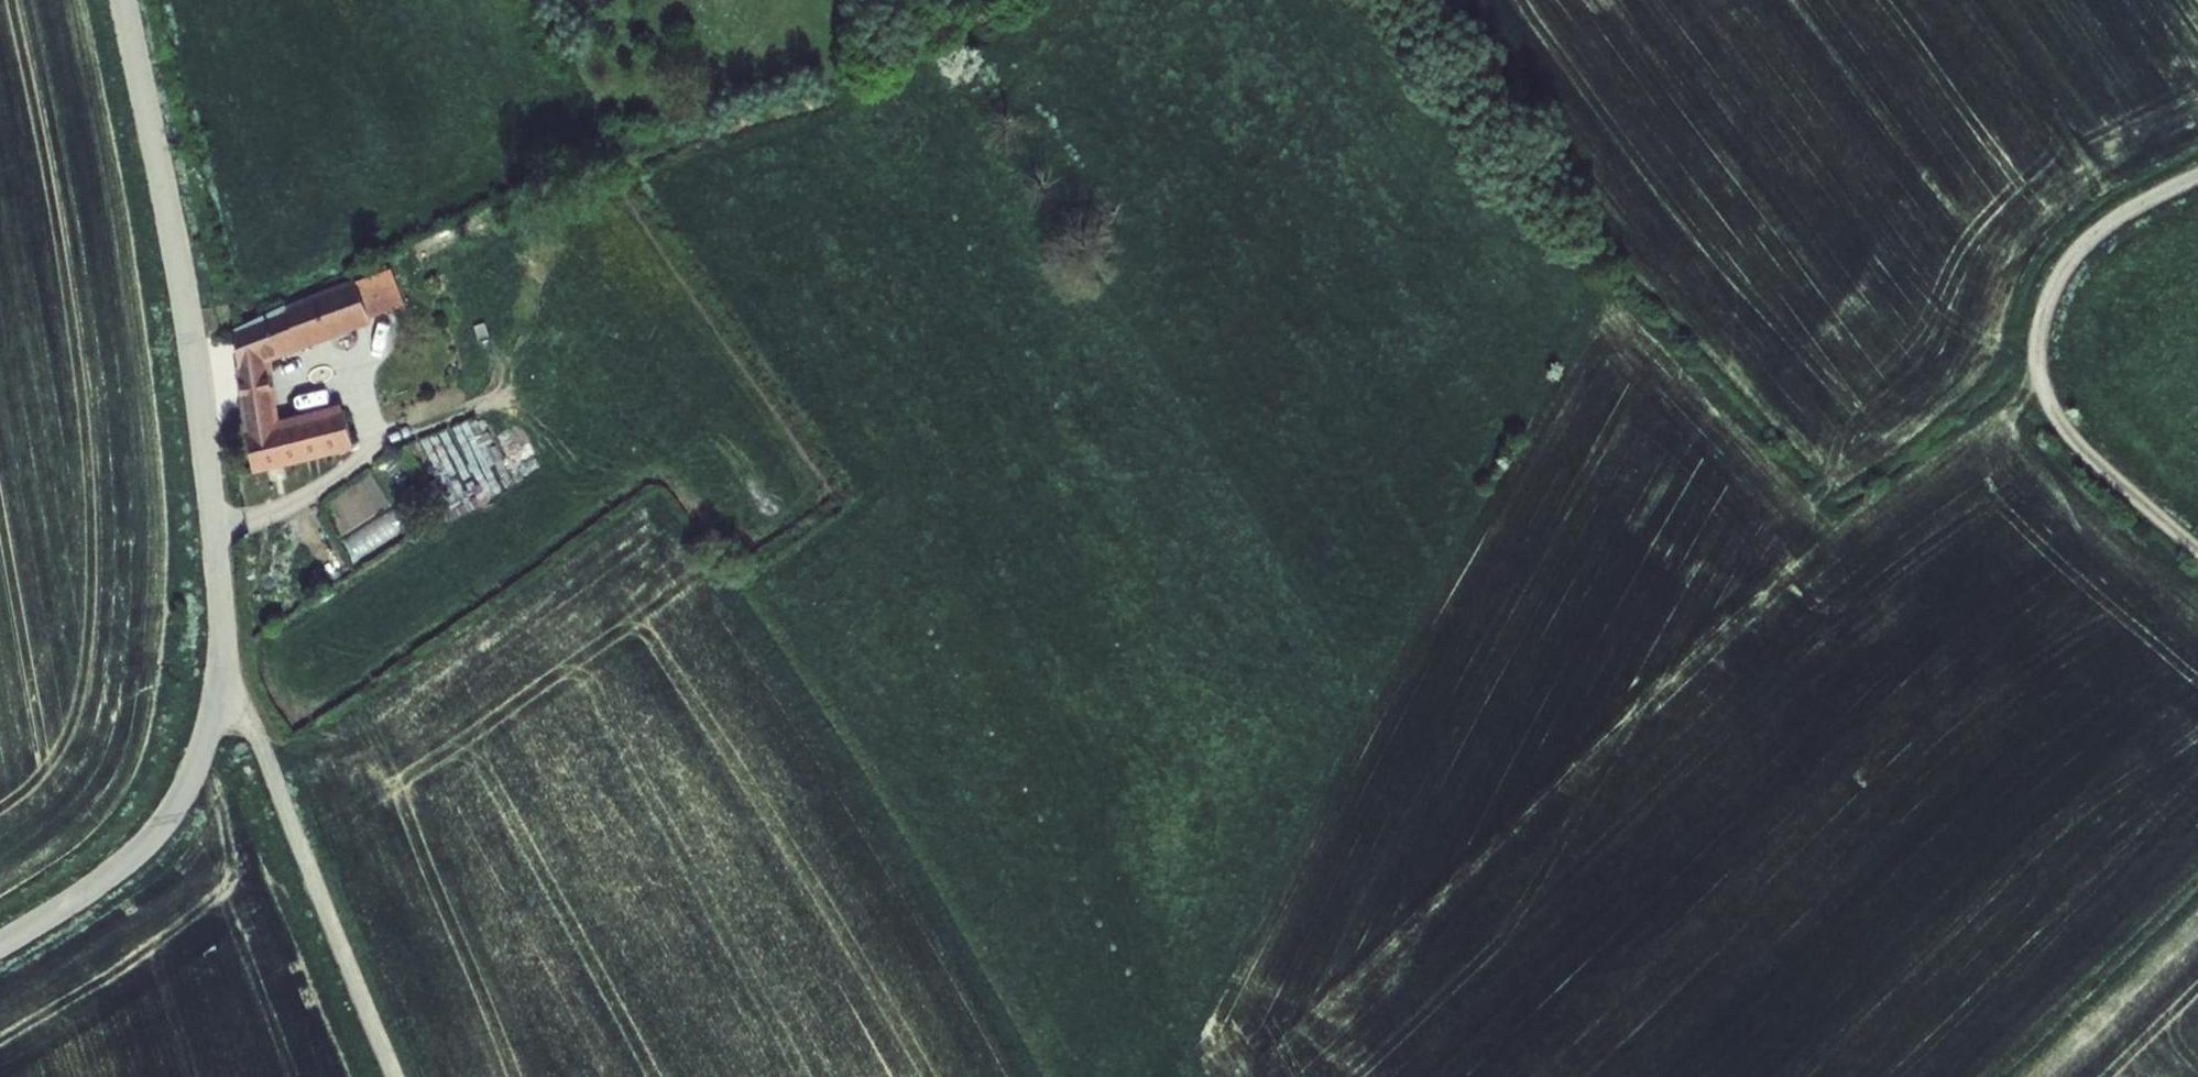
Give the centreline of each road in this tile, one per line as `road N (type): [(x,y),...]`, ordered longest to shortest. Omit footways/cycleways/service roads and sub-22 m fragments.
road 1 (unclassified): [(125,0),(202,419),(222,606),(218,685),(205,739),(167,820),(106,878),(0,944)]
road 2 (track): [(2197,175),(2086,241),(2050,287),(2033,344),(2050,413),(2122,496),(2197,560)]

